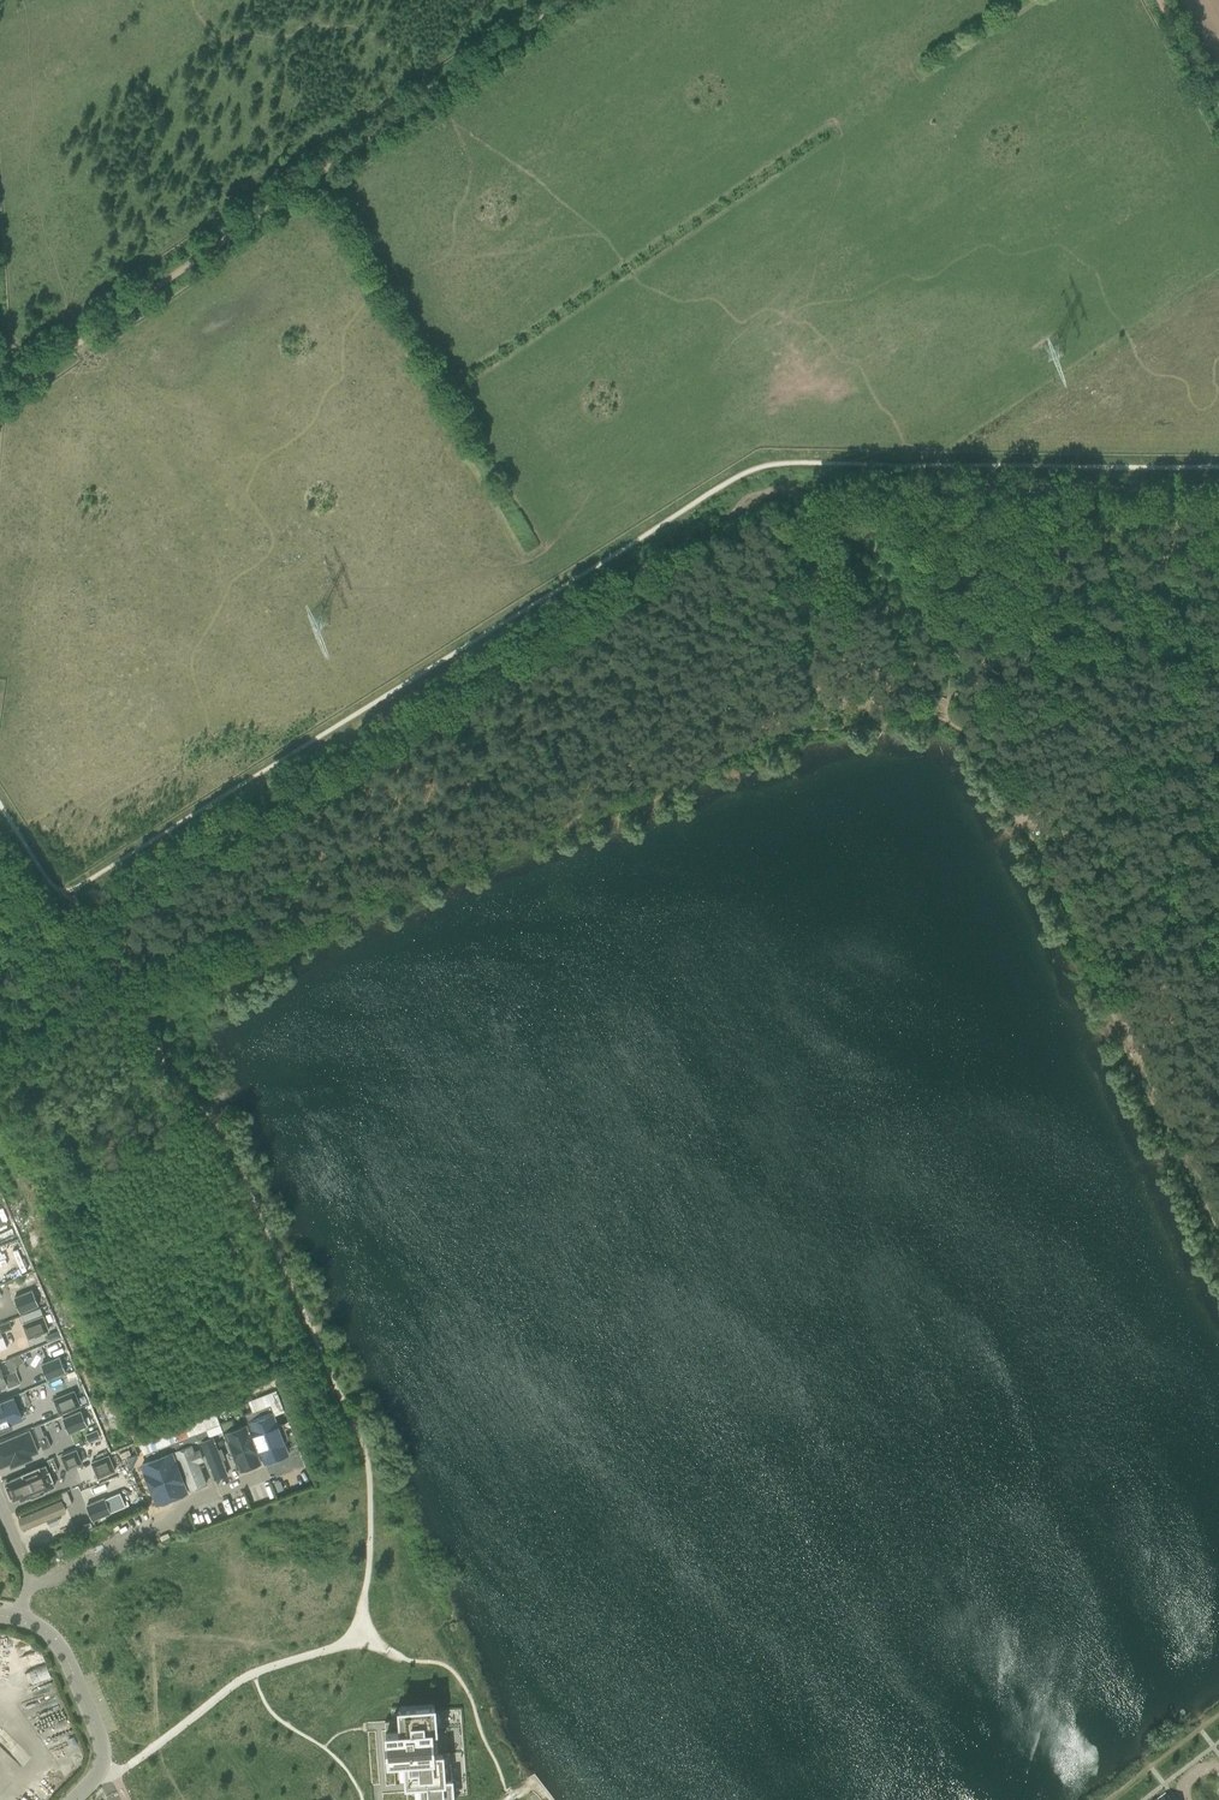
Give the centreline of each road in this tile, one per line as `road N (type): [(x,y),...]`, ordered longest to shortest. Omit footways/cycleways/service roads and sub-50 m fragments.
road 1 (track): [(88,924),(340,767),(585,599),(774,497),(1218,488)]
road 2 (track): [(0,392),(562,0)]
road 3 (unclassified): [(19,1620),(61,1649),(99,1737),(100,1773),(75,1799)]
road 4 (track): [(909,466),(902,541),(955,651)]
road 5 (track): [(1218,717),(1103,787)]
road 6 (track): [(1160,0),(1218,111)]

